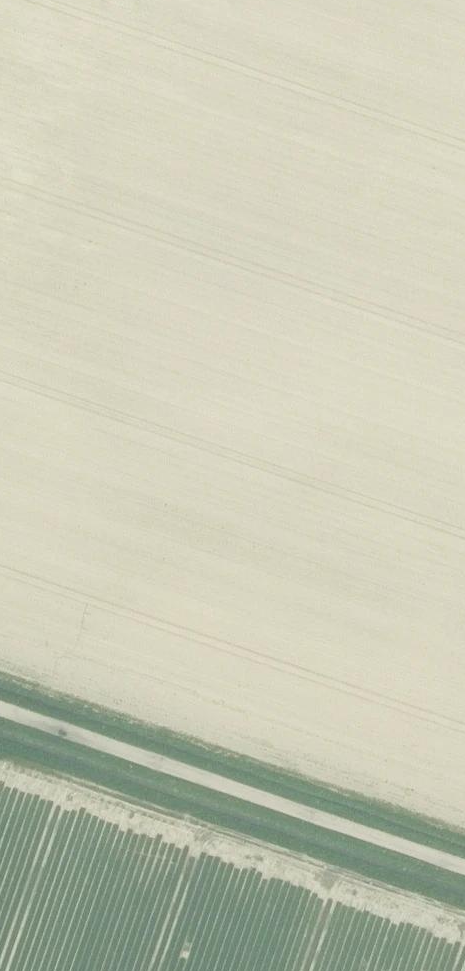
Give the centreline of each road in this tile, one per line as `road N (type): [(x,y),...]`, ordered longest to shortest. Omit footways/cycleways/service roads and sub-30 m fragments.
road 1 (track): [(0,709),(464,868)]

